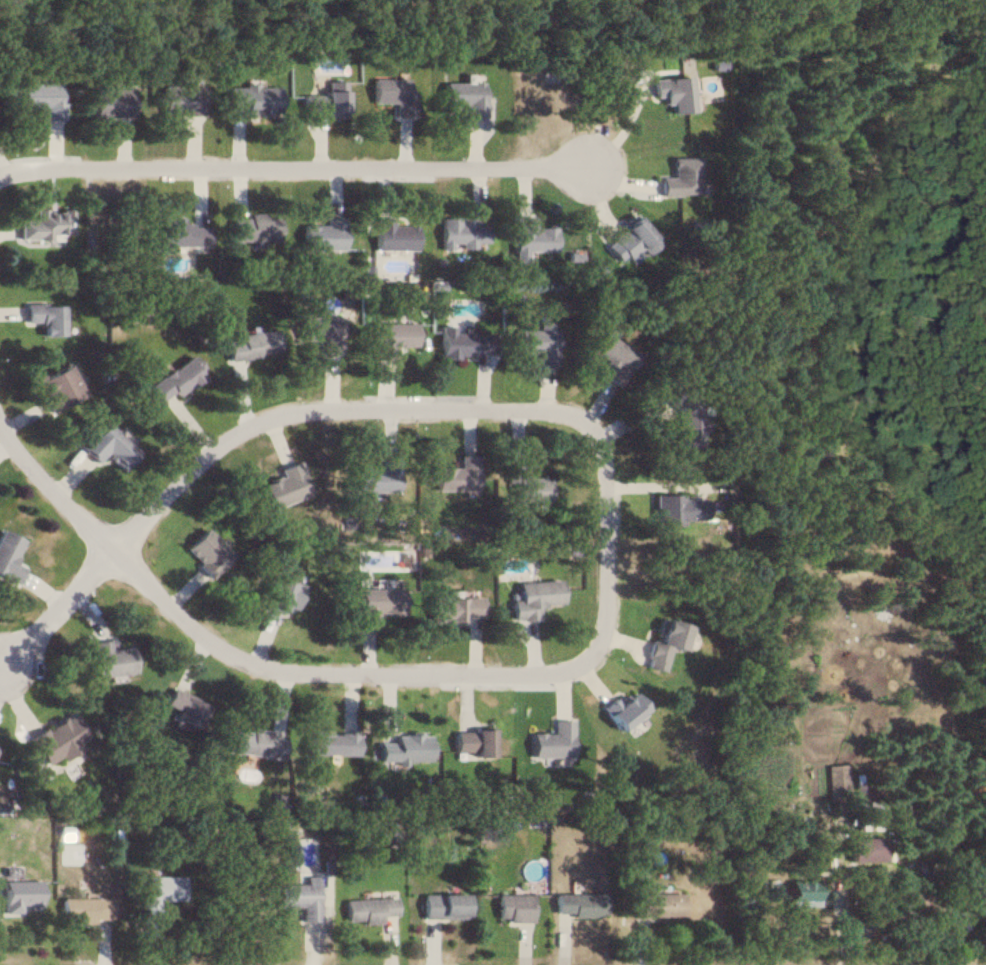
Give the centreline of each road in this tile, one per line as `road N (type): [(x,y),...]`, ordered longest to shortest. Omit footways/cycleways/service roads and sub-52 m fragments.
road 1 (residential): [(586,669),(602,636),(602,451),(589,424),(559,411),(305,408),(271,415),(203,456),(0,664)]
road 2 (residential): [(0,424),(32,477),(226,655),(265,669),(548,676),(586,669)]
road 3 (residential): [(0,175),(35,168),(589,171)]

